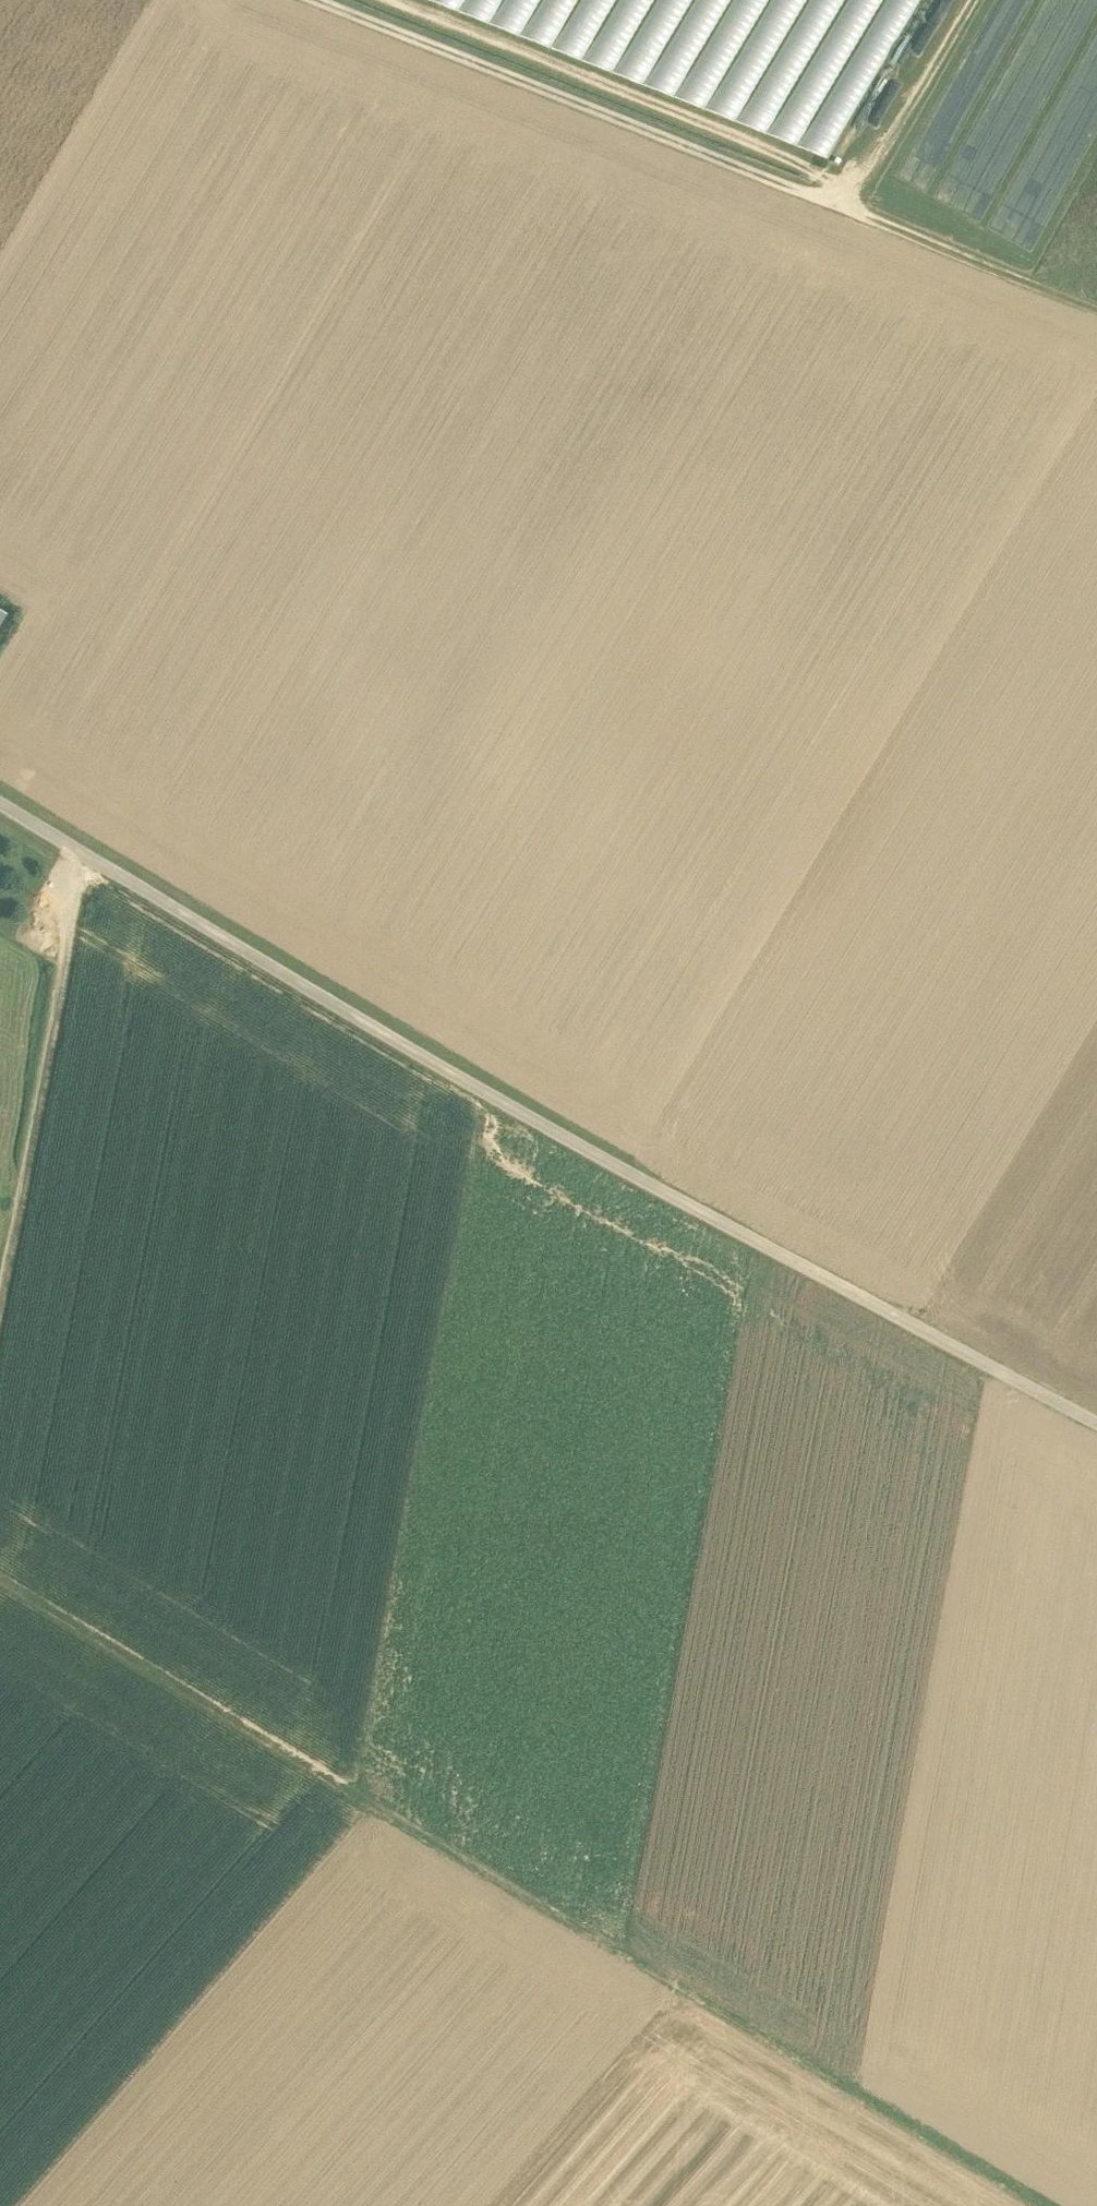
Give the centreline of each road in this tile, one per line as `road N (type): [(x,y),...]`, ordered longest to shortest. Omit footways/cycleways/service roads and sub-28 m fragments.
road 1 (track): [(1096,1421),(697,1206),(0,806)]
road 2 (track): [(1036,2205),(0,1586)]
road 3 (track): [(300,0),(823,201)]
road 4 (track): [(0,1307),(86,856)]
road 5 (track): [(1096,309),(823,201)]
road 6 (track): [(823,201),(944,0)]

